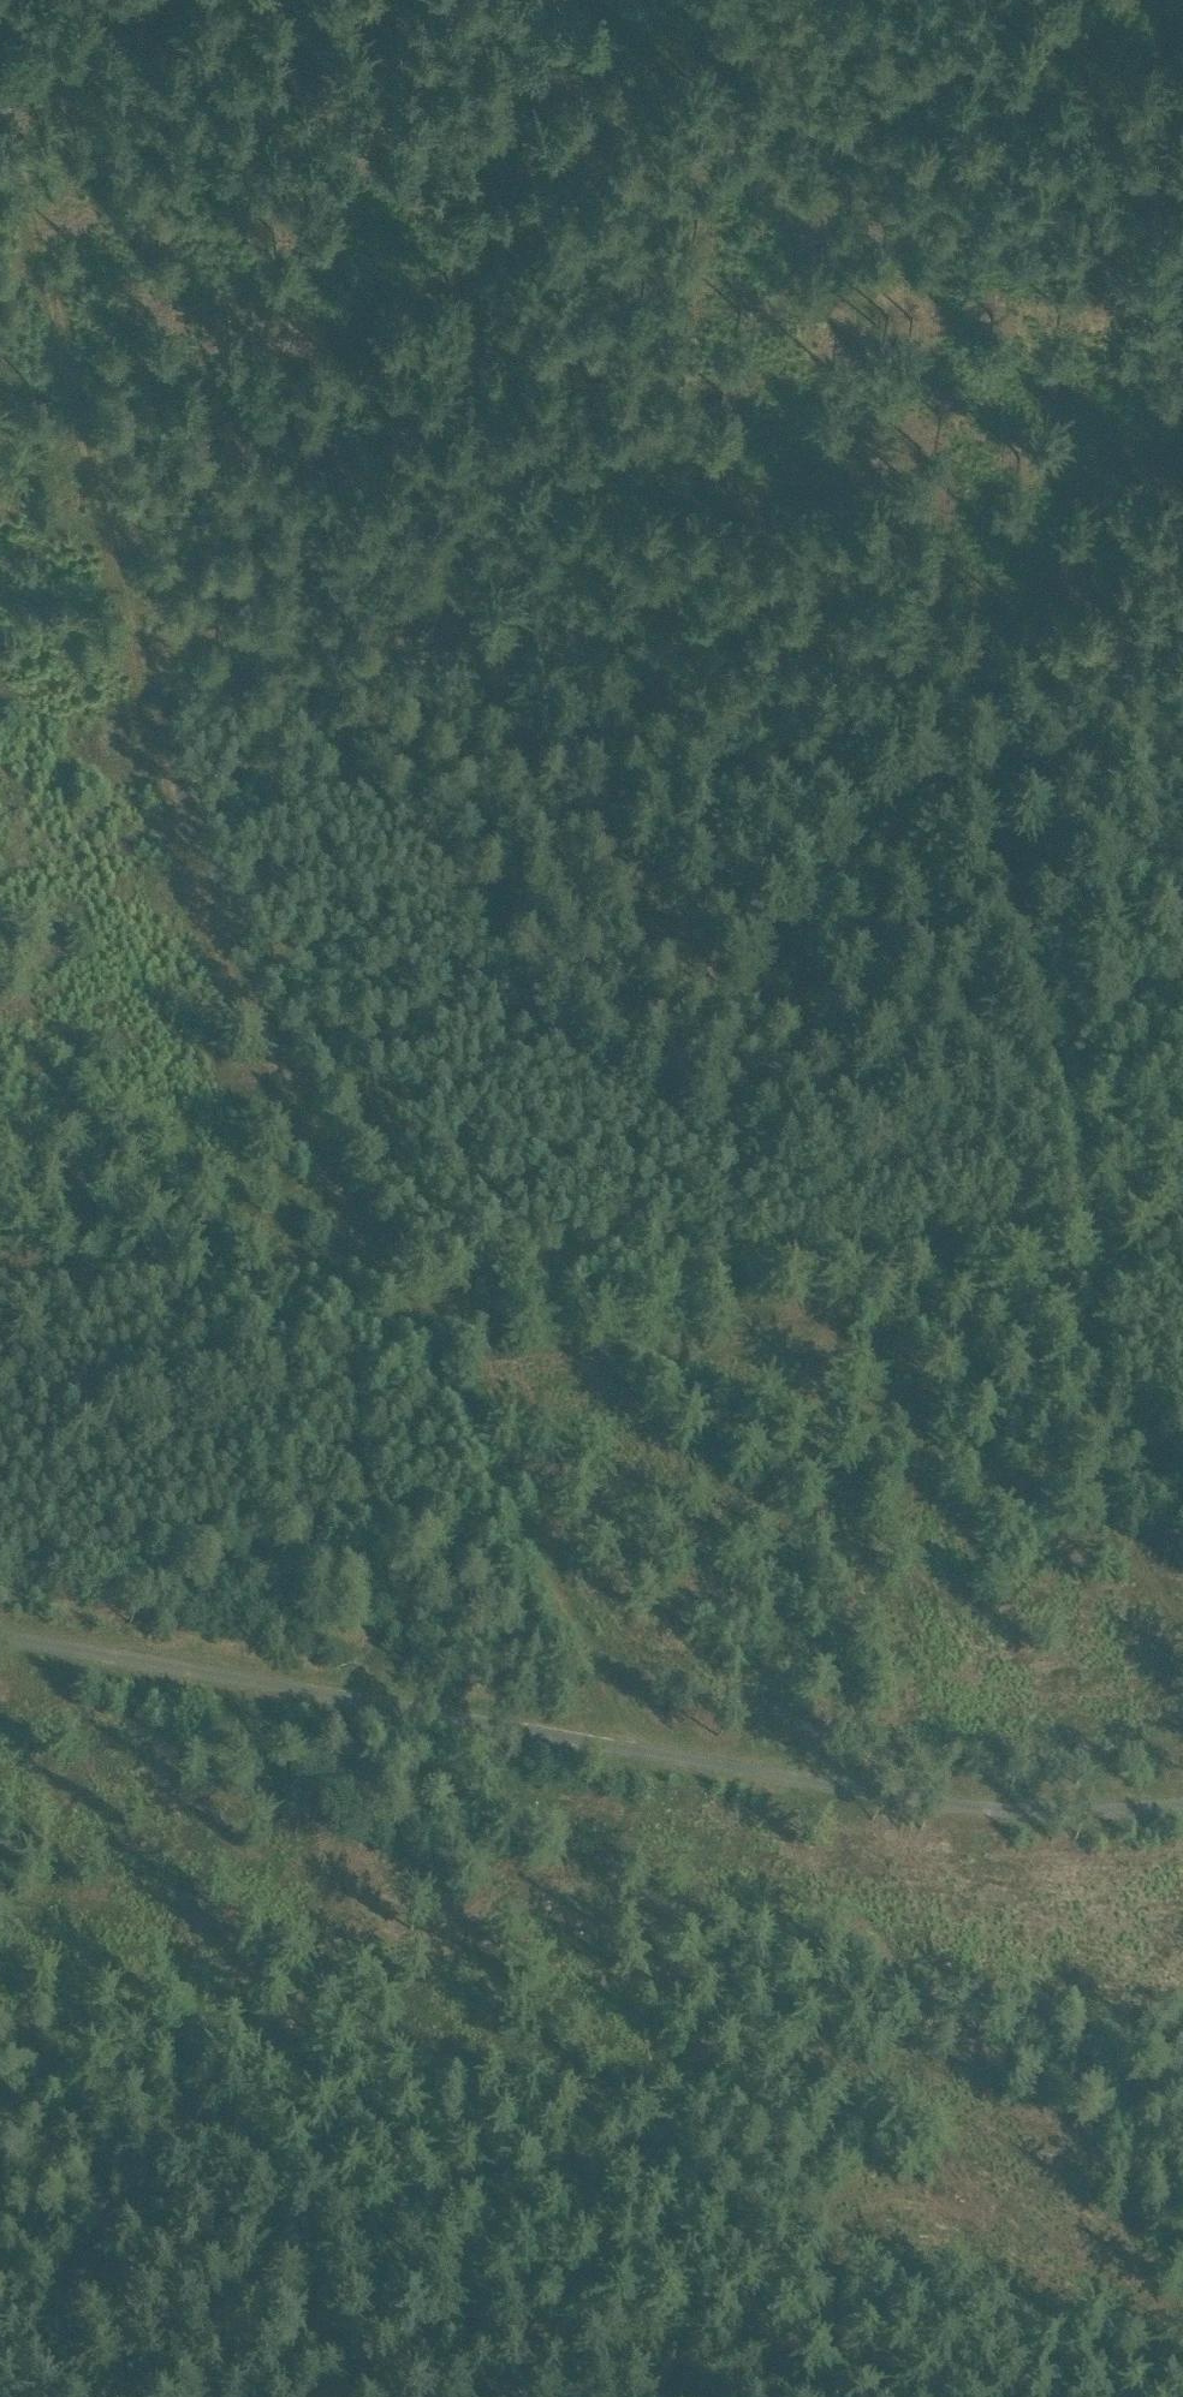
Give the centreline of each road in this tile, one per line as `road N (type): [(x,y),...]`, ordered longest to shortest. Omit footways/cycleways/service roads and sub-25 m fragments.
road 1 (track): [(0,92),(183,914),(240,1060),(627,1741)]
road 2 (track): [(1182,1800),(1003,1803),(0,1635)]

